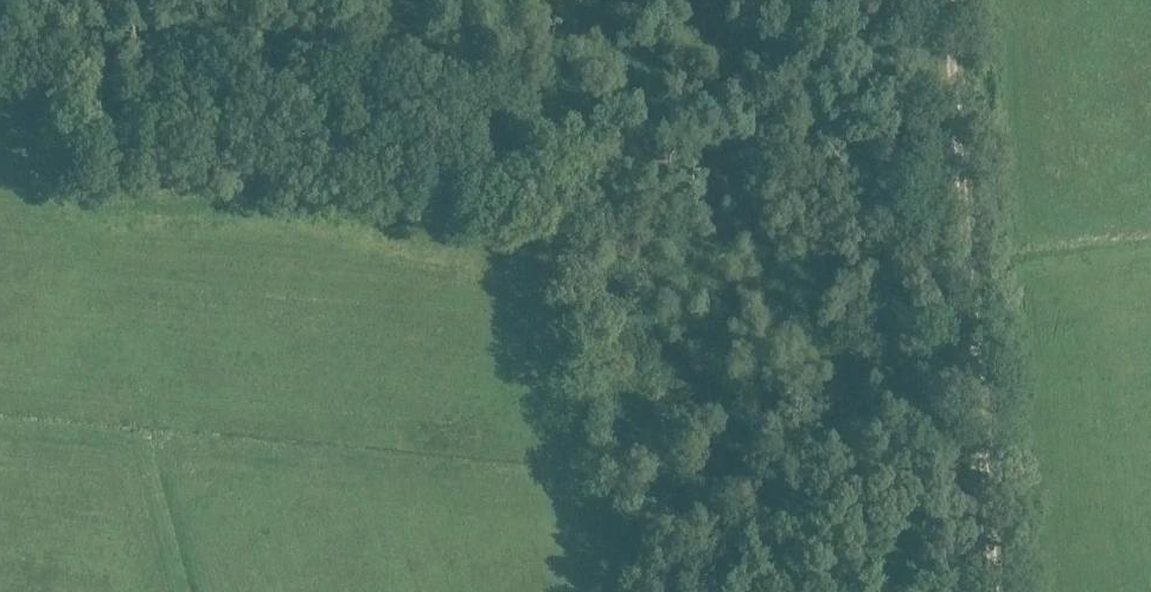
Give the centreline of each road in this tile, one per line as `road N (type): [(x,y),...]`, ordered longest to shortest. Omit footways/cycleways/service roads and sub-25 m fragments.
road 1 (track): [(994,591),(946,0)]

